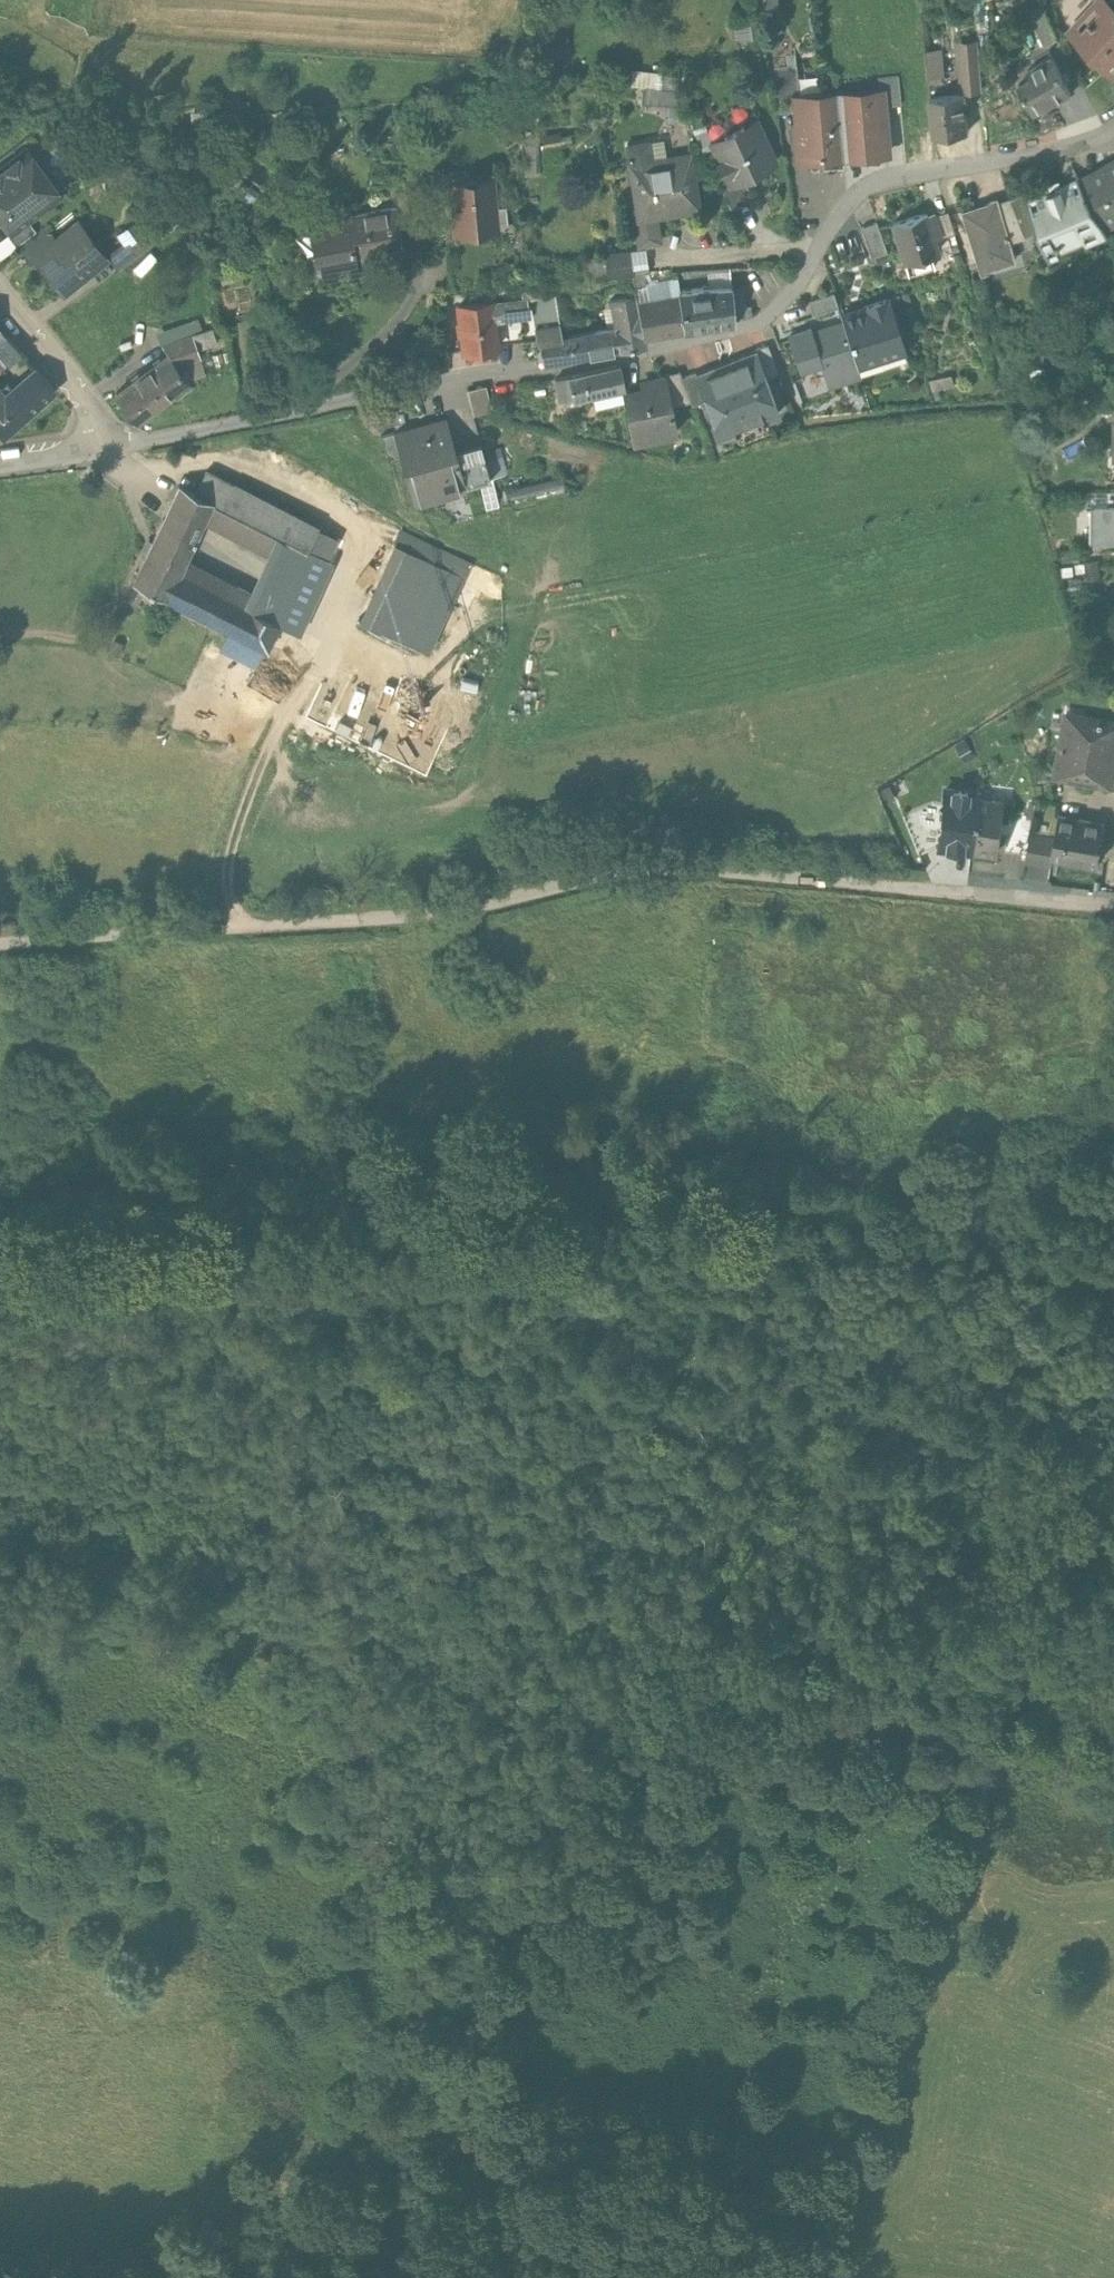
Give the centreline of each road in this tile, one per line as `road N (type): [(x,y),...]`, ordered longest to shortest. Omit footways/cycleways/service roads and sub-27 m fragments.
road 1 (residential): [(0,933),(324,908),(614,858),(711,857),(1113,899)]
road 2 (residential): [(1113,120),(1073,135),(908,162),(853,187),(792,281),(760,313),(692,335),(427,374),(111,445)]
road 3 (track): [(1078,1490),(988,1806),(880,2119),(804,2277)]
road 4 (unclassified): [(1113,1294),(1078,1490)]
road 5 (track): [(0,2273),(133,2265),(194,2277)]
road 6 (unclassified): [(0,289),(111,445)]

